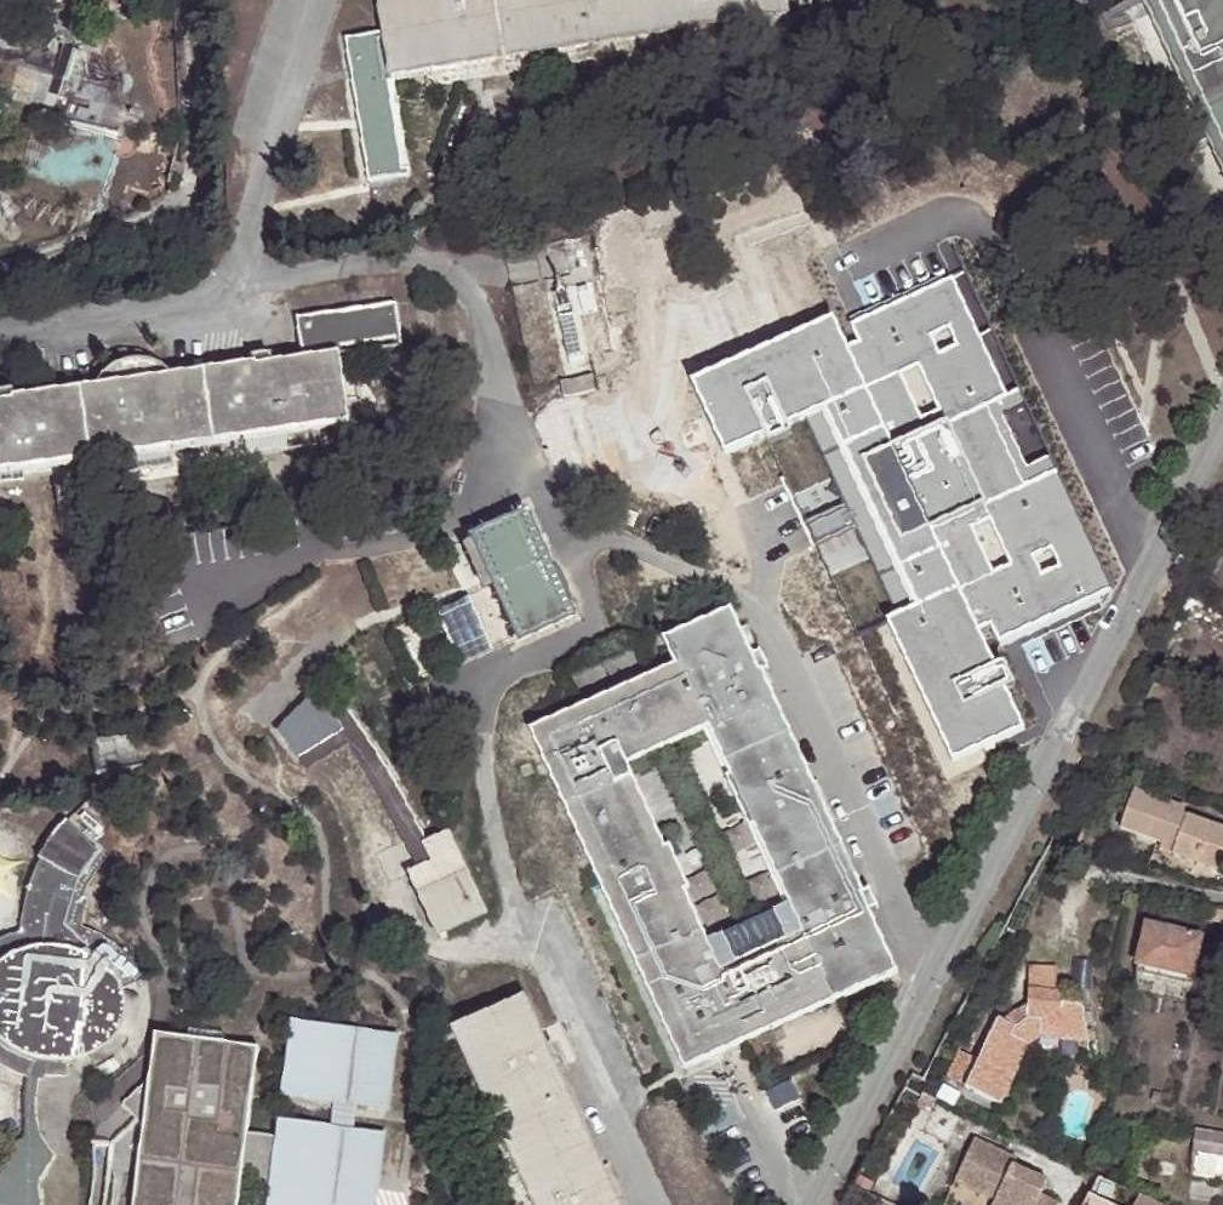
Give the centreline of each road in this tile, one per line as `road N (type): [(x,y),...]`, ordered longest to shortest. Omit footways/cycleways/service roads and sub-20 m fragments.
road 1 (residential): [(0,267),(138,222),(181,196),(197,157),(190,0)]

